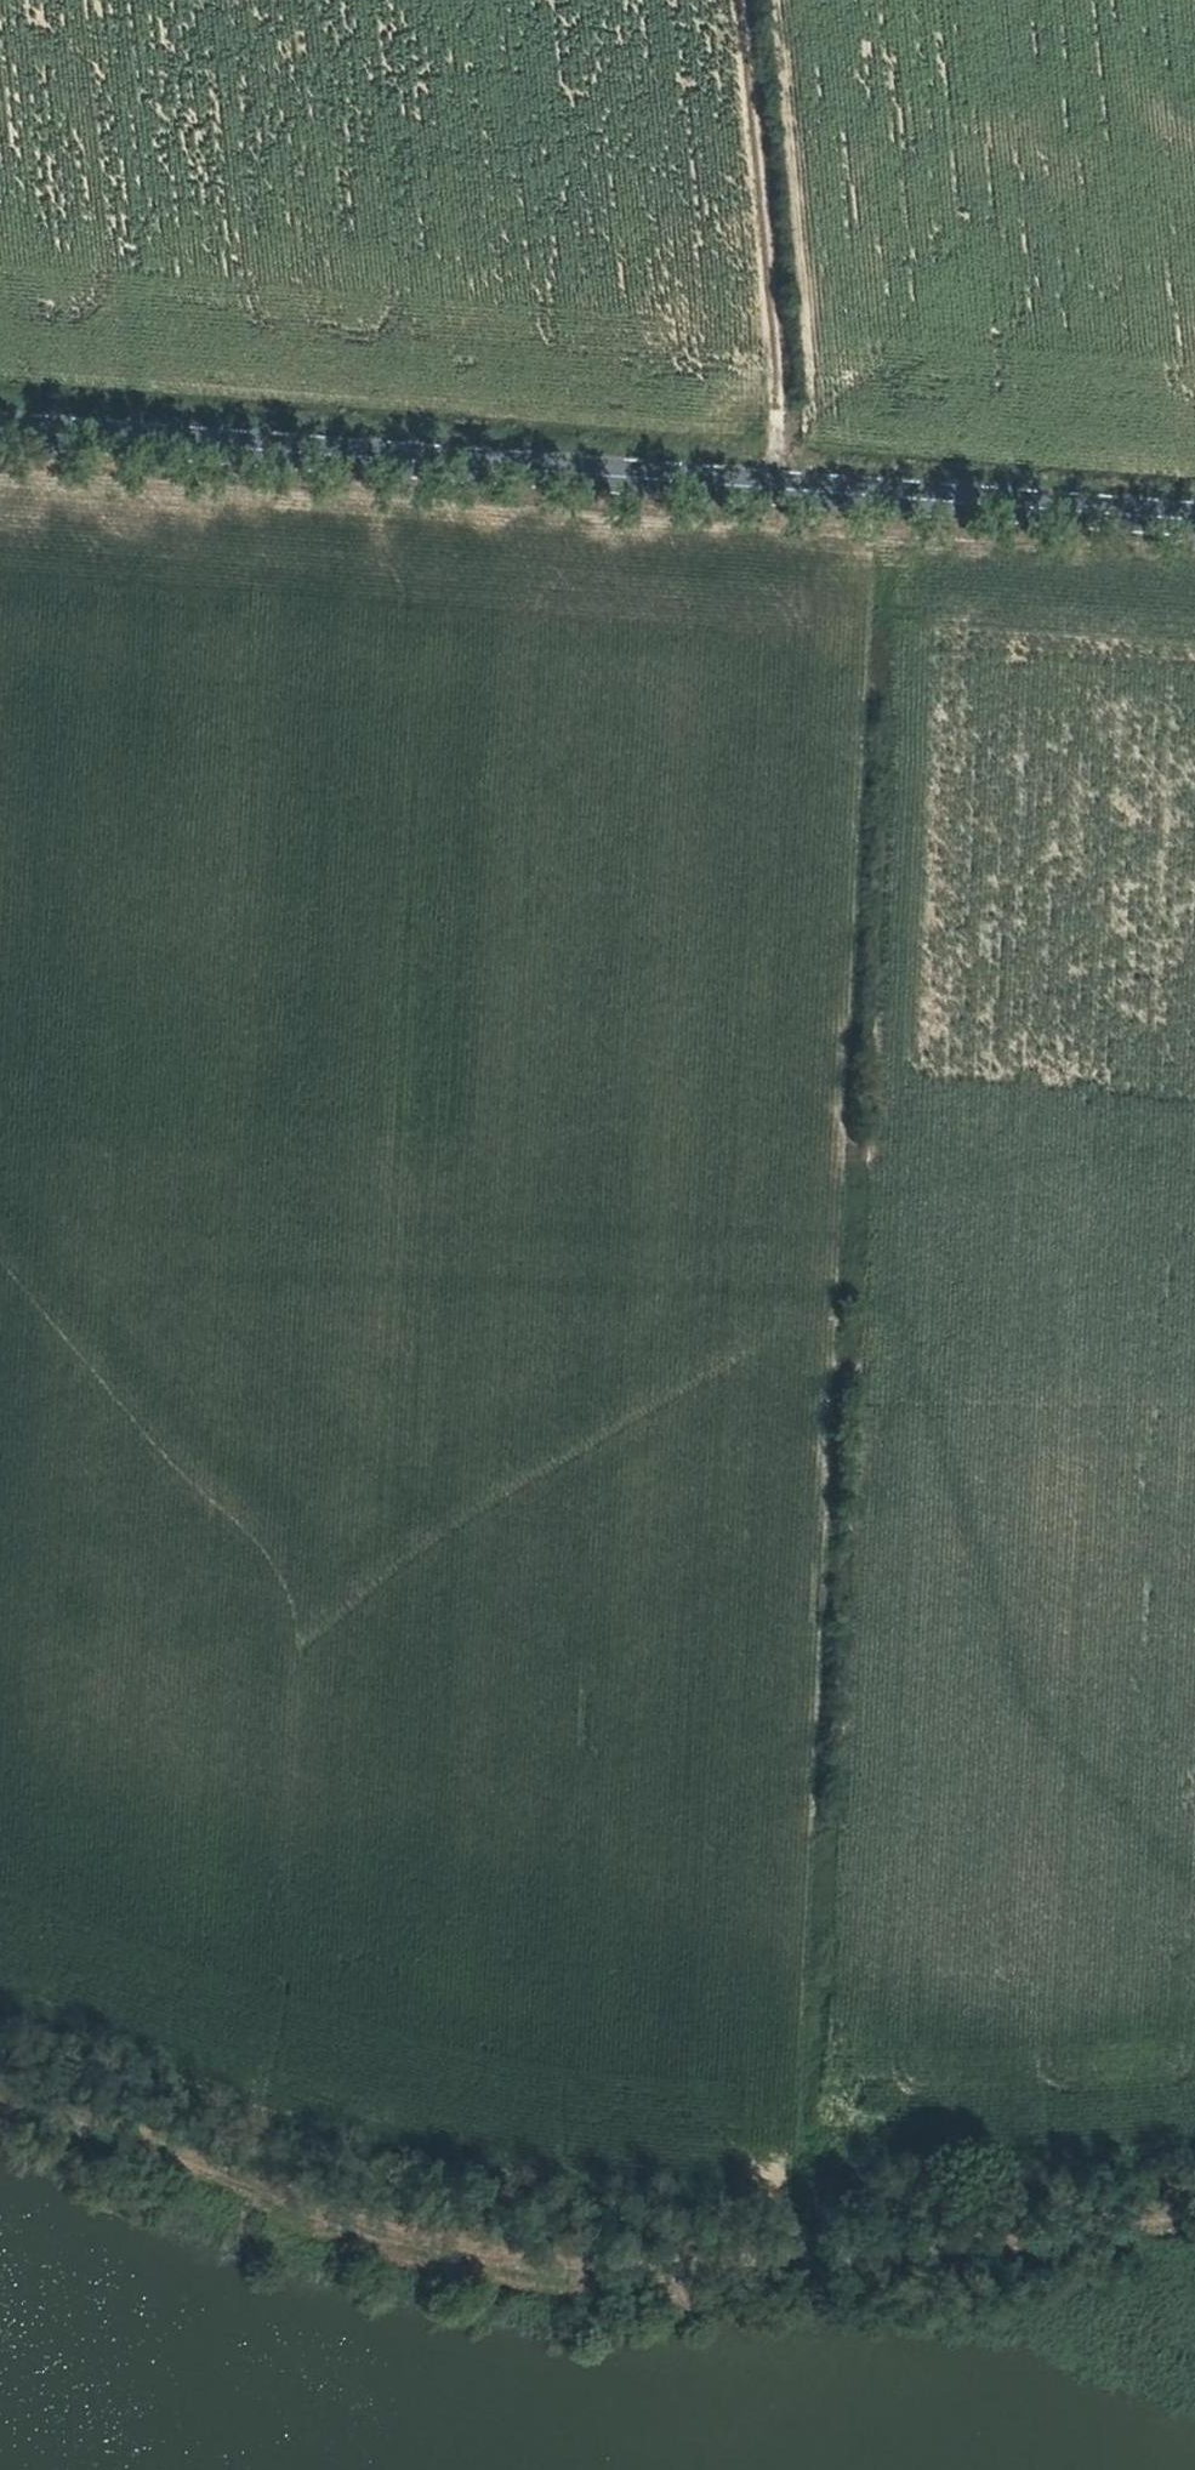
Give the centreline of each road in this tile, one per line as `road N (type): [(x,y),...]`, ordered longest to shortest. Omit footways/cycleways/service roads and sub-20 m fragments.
road 1 (track): [(0,2101),(402,2241),(693,2265),(1194,2215)]
road 2 (secondary): [(0,434),(1194,530)]

